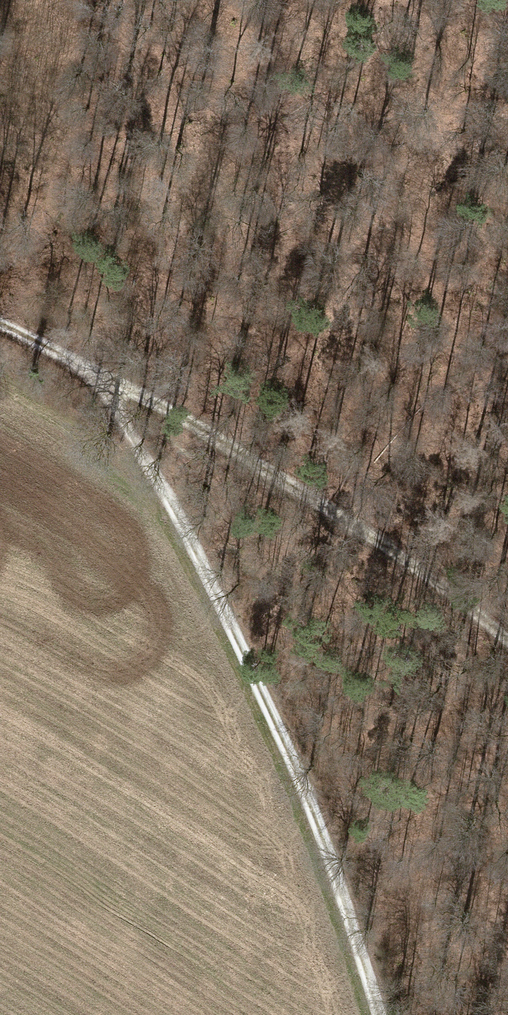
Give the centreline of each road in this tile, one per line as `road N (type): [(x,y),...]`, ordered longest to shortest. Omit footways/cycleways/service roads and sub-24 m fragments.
road 1 (track): [(375,1014),(351,915),(102,374)]
road 2 (track): [(0,317),(477,604),(507,633)]

